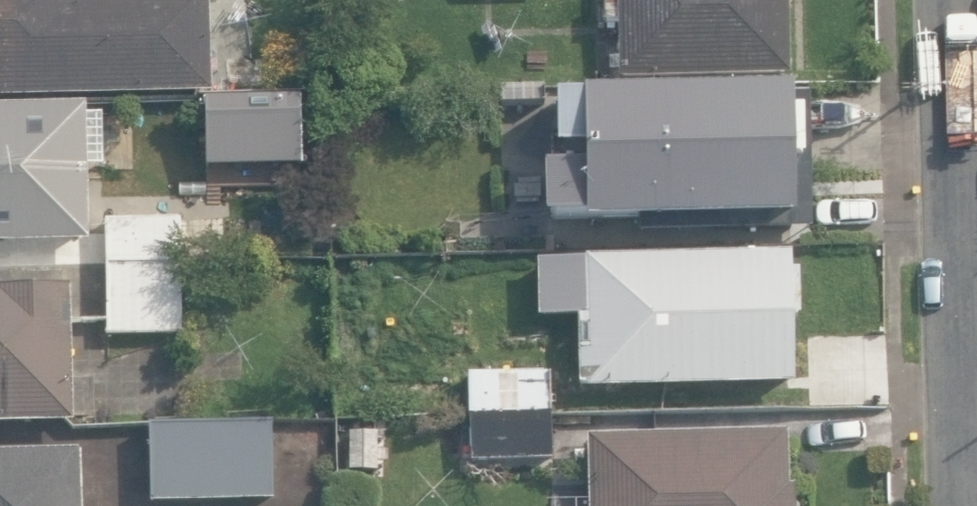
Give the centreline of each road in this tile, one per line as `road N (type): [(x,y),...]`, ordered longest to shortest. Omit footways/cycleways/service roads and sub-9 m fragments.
road 1 (residential): [(966,0),(976,505)]

